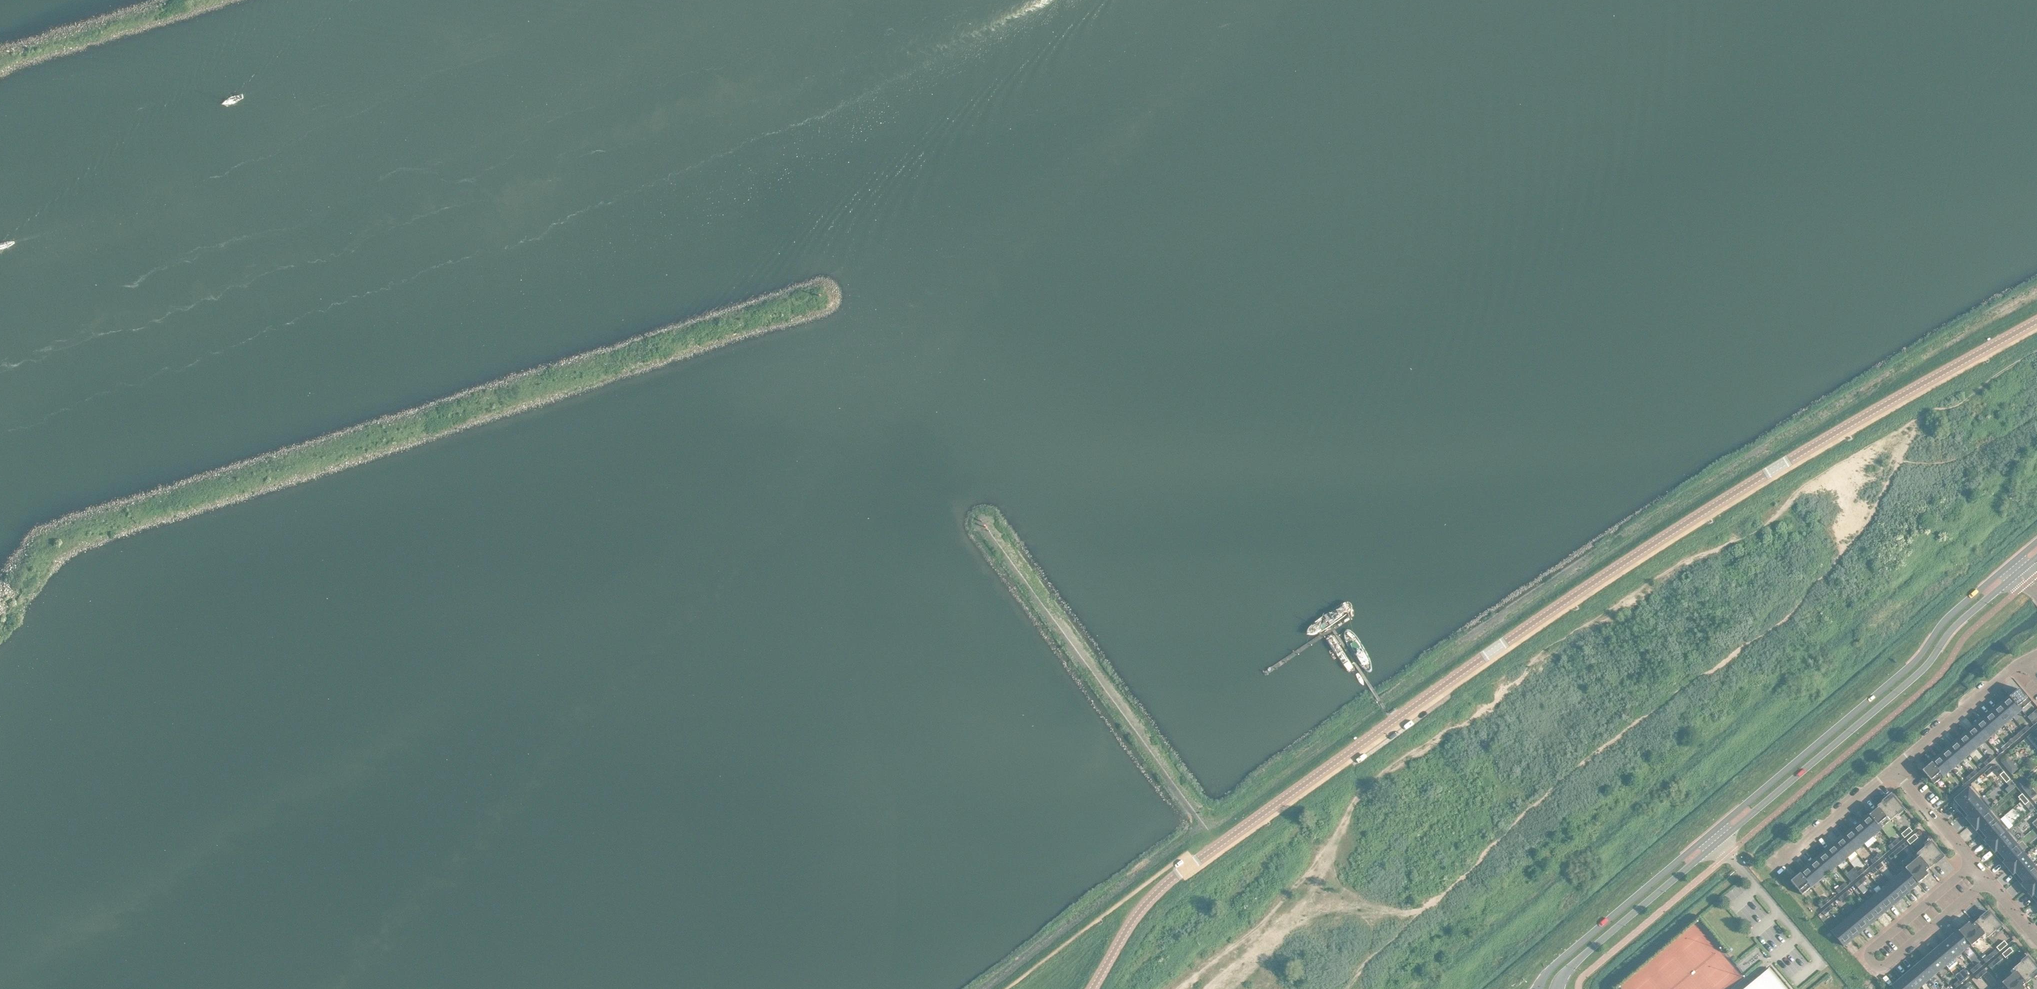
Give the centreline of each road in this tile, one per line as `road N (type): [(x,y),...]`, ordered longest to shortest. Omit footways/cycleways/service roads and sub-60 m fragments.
road 1 (tertiary): [(1089,988),(1156,887),(1494,645),(1774,464),(2036,317)]
road 2 (secondary): [(2013,559),(1945,618),(1913,662),(1554,961),(1537,988)]
road 3 (secondary): [(1556,988),(1571,961),(1909,678),(1956,621),(2021,567)]
road 4 (residential): [(2026,658),(1892,765)]
road 5 (residential): [(1892,765),(1775,864)]
road 6 (residential): [(1875,943),(1978,862)]
road 7 (residential): [(1892,765),(1978,862)]

